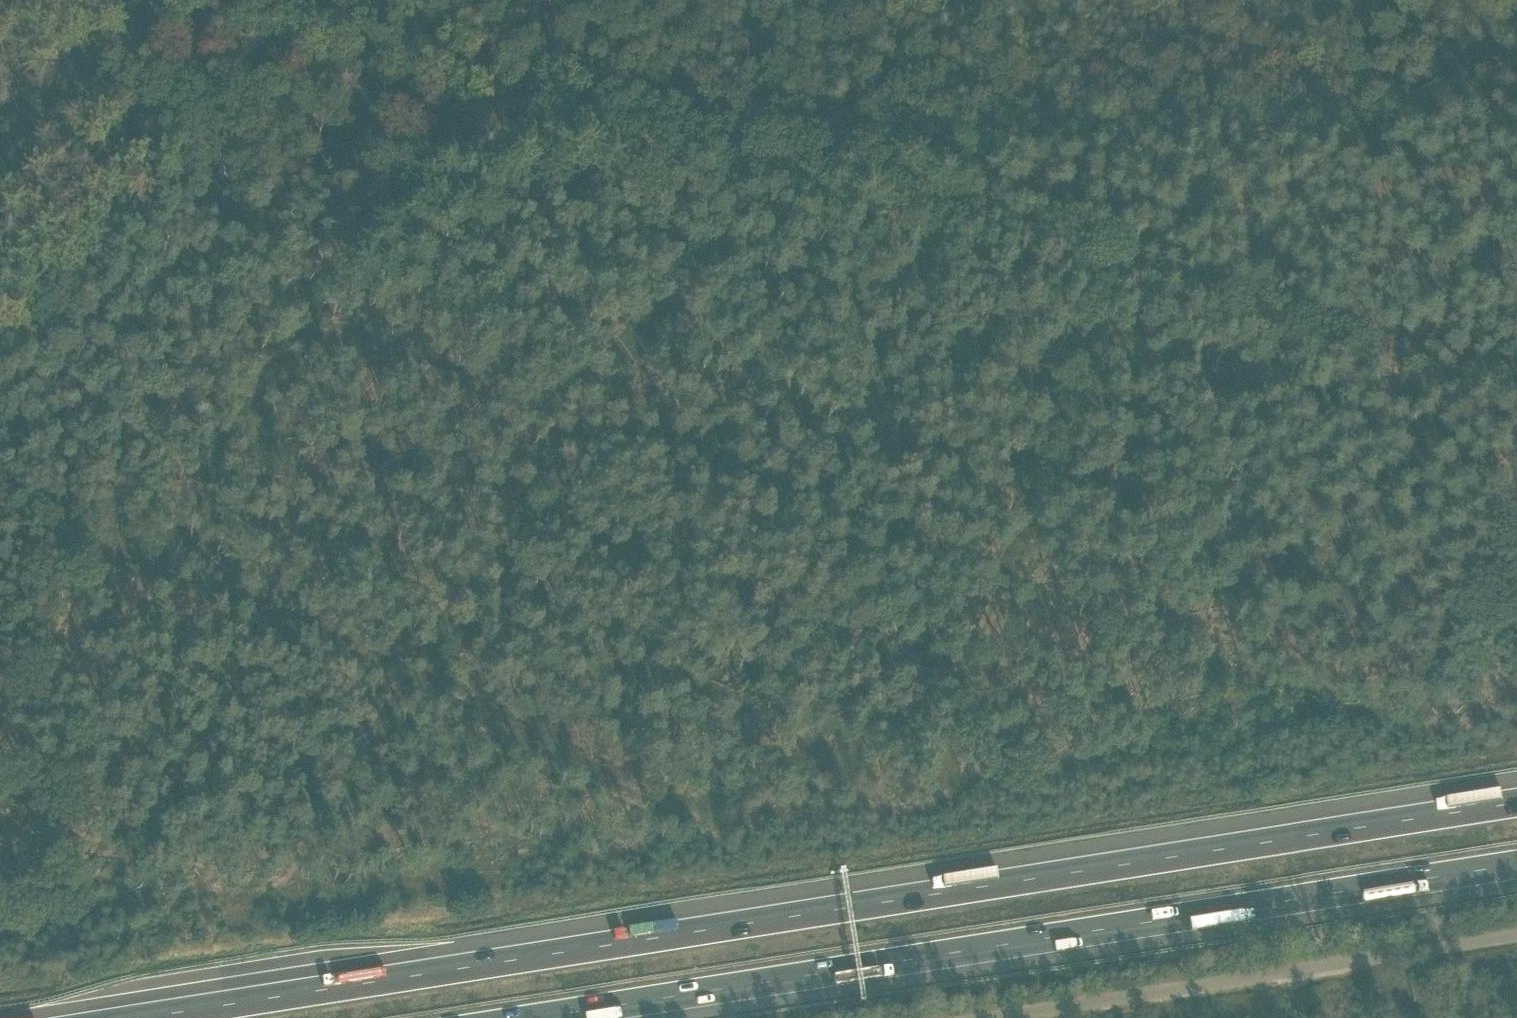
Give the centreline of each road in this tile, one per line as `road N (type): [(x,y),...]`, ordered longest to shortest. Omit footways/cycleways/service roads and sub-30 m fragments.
road 1 (motorway): [(1516,802),(136,1017)]
road 2 (motorway): [(531,1017),(1516,864)]
road 3 (unclassified): [(986,1017),(1516,935)]

